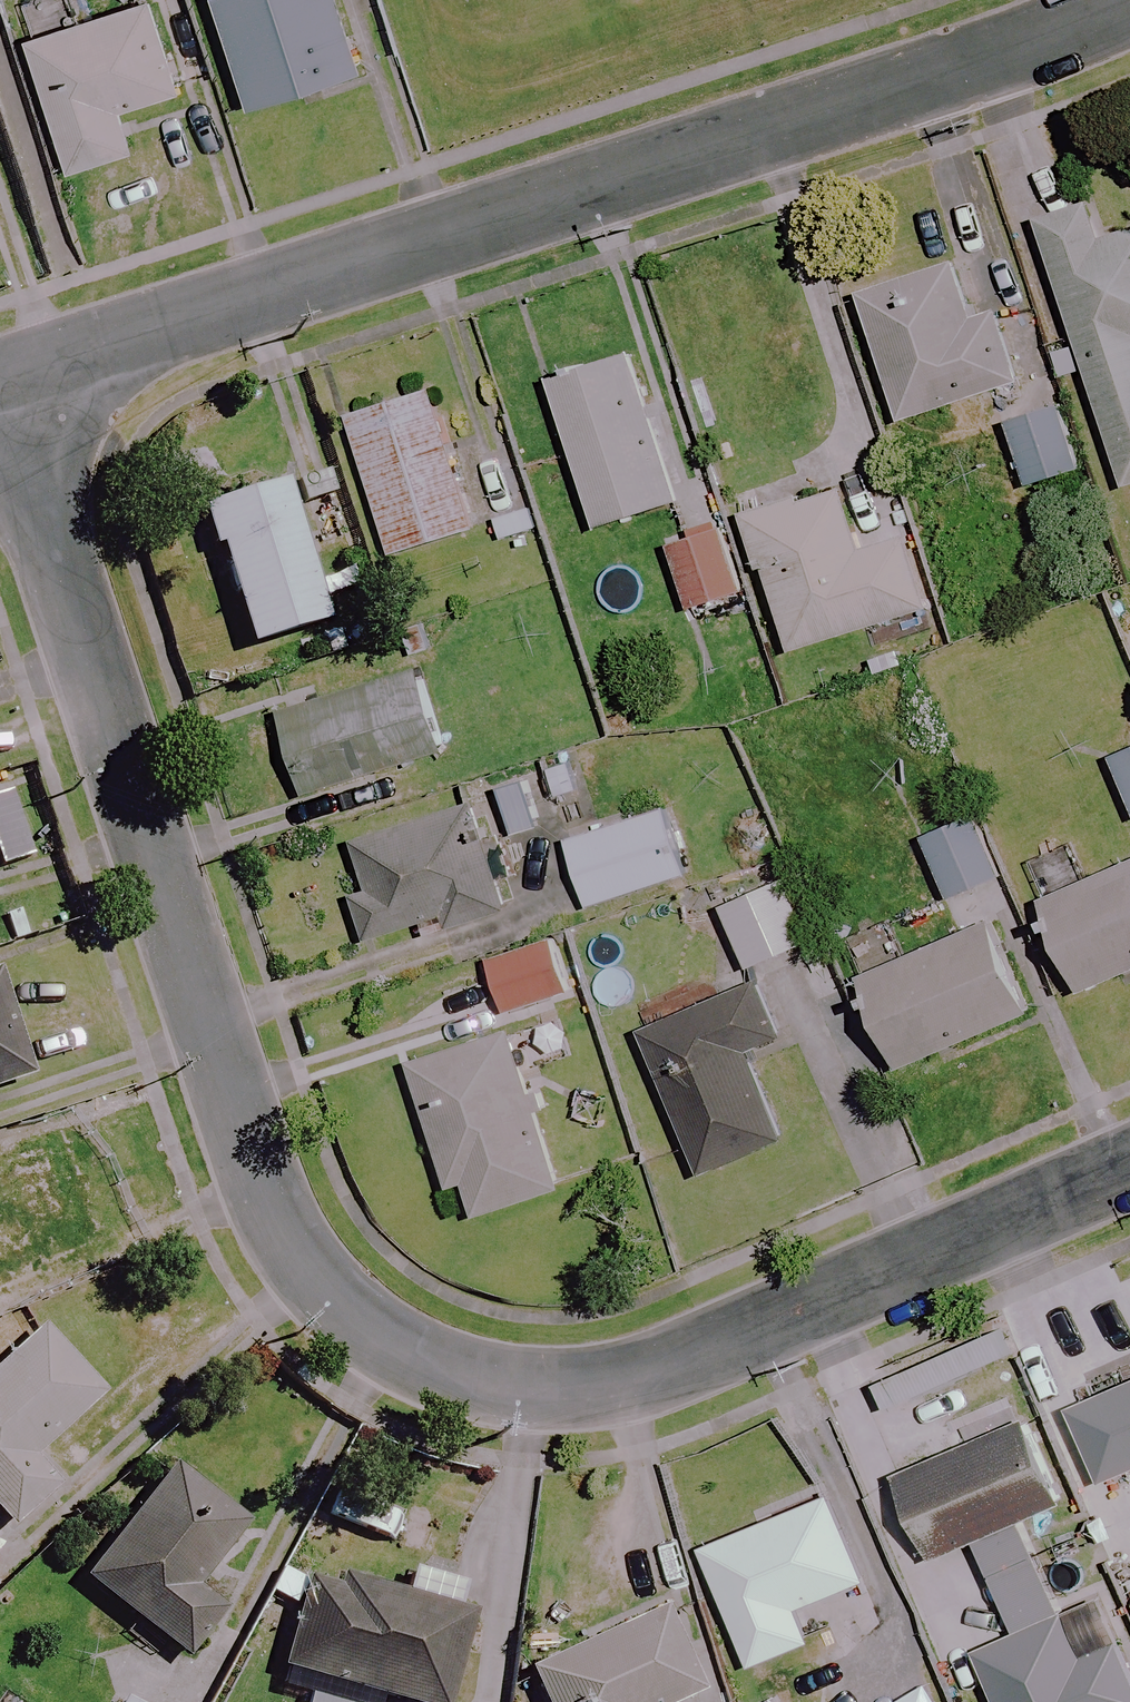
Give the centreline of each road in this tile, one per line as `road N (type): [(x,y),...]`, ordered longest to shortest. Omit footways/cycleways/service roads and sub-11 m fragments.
road 1 (residential): [(0,384),(269,1203),(305,1267),(354,1323),(418,1362),(486,1384),(634,1379),(1129,1166)]
road 2 (residential): [(0,376),(1021,48),(1127,0)]

